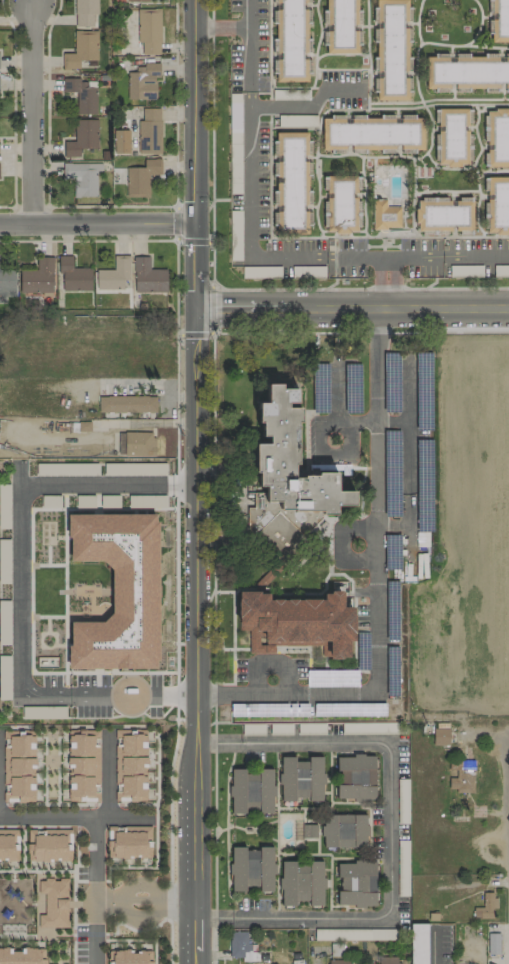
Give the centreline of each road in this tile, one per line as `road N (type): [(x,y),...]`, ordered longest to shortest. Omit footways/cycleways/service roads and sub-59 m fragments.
road 1 (tertiary): [(192,909),(193,299)]
road 2 (tertiary): [(193,299),(508,302)]
road 3 (tertiary): [(193,0),(194,225)]
road 4 (residential): [(33,224),(32,3)]
road 5 (residential): [(0,225),(194,225)]

